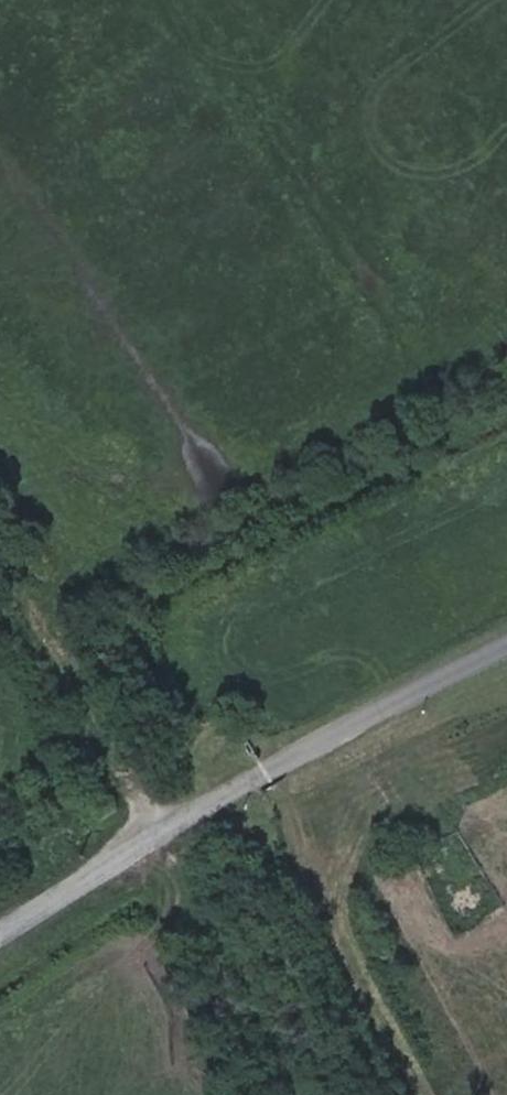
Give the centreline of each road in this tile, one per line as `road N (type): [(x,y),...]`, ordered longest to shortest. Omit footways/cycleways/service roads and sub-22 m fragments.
road 1 (unclassified): [(0,943),(193,818),(506,652)]

